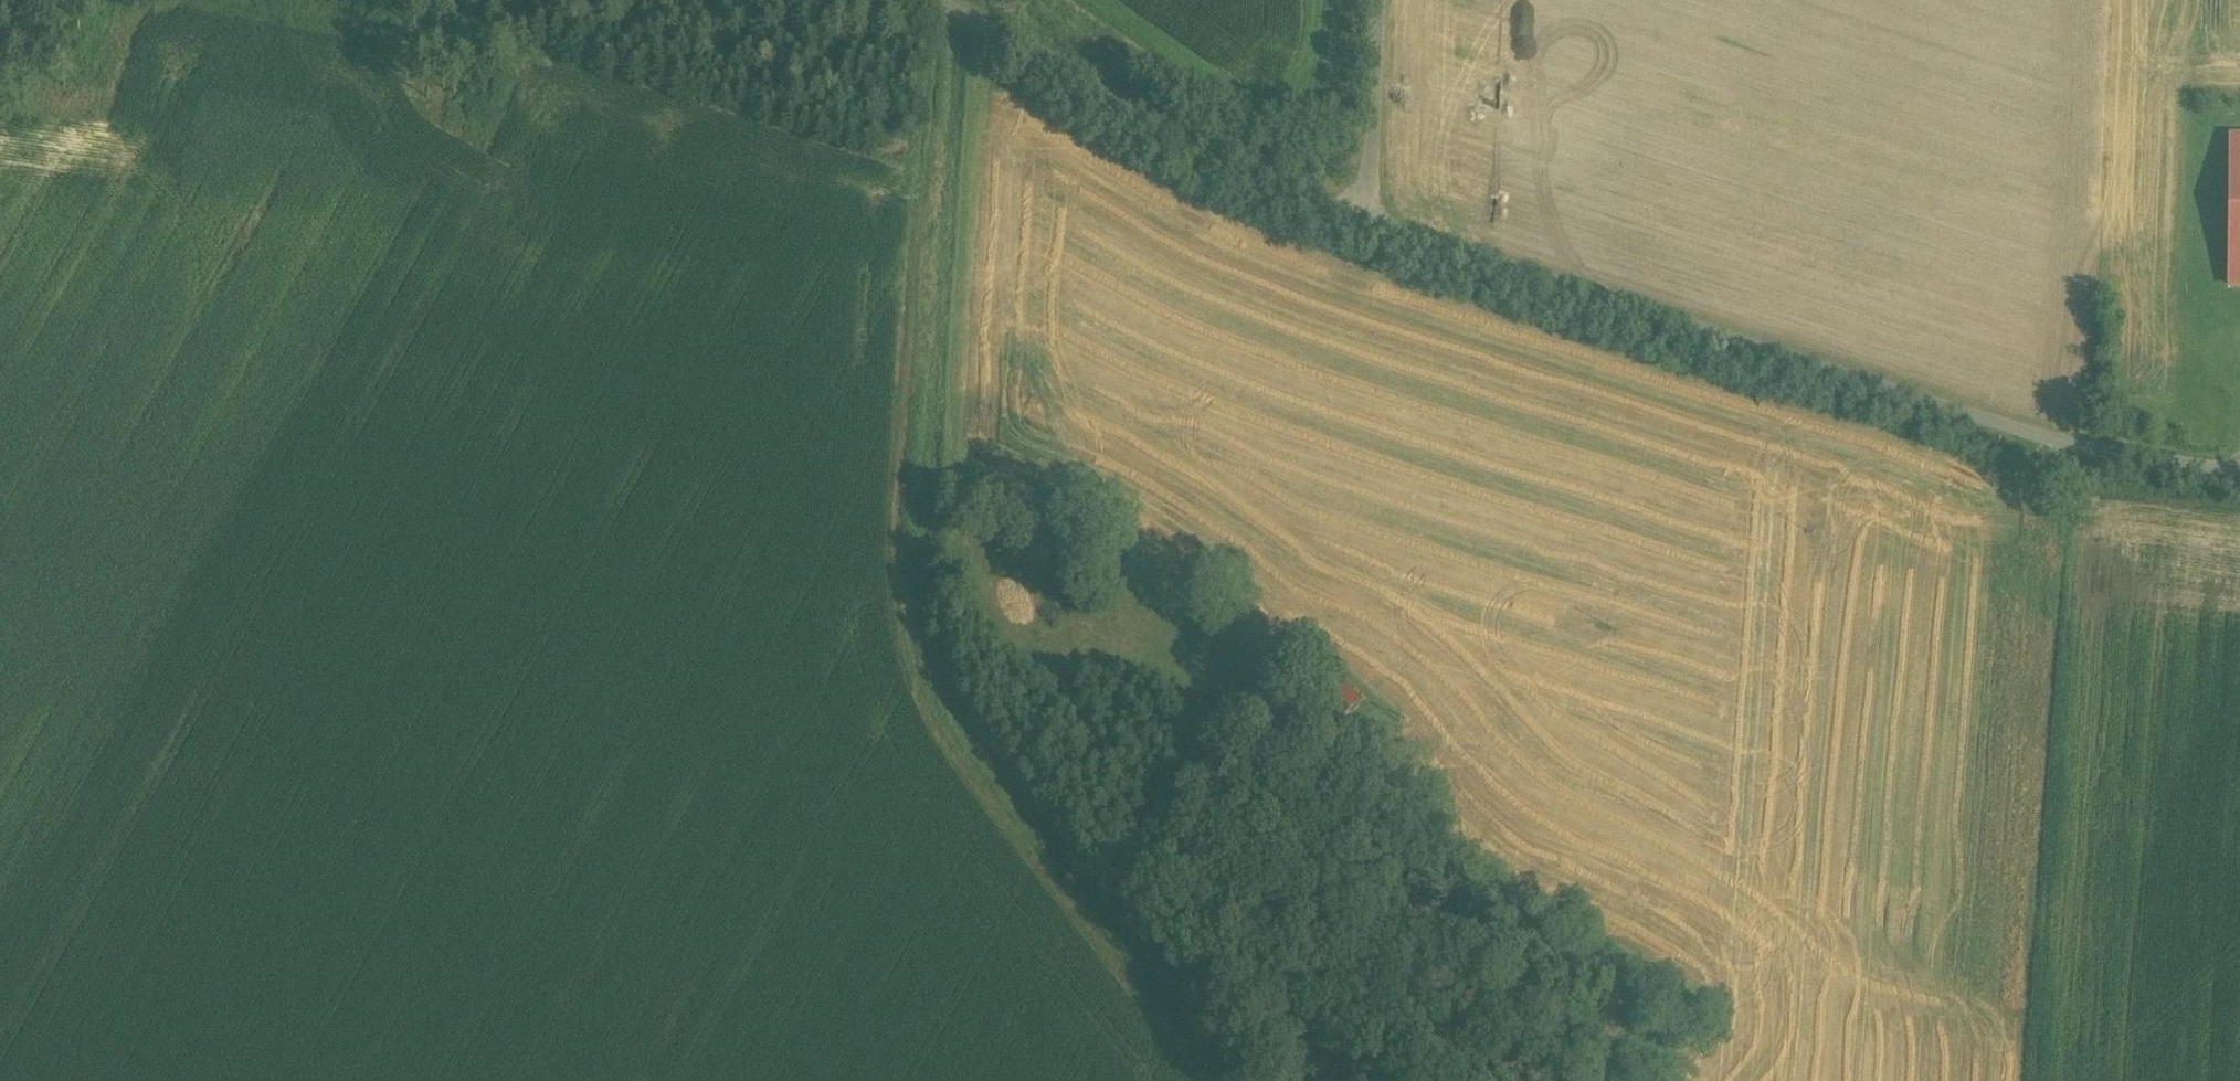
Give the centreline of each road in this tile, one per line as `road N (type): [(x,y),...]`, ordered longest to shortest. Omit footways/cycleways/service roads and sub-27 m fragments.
road 1 (unclassified): [(2239,474),(2091,458),(1370,231),(1196,156),(1043,47),(952,0)]

